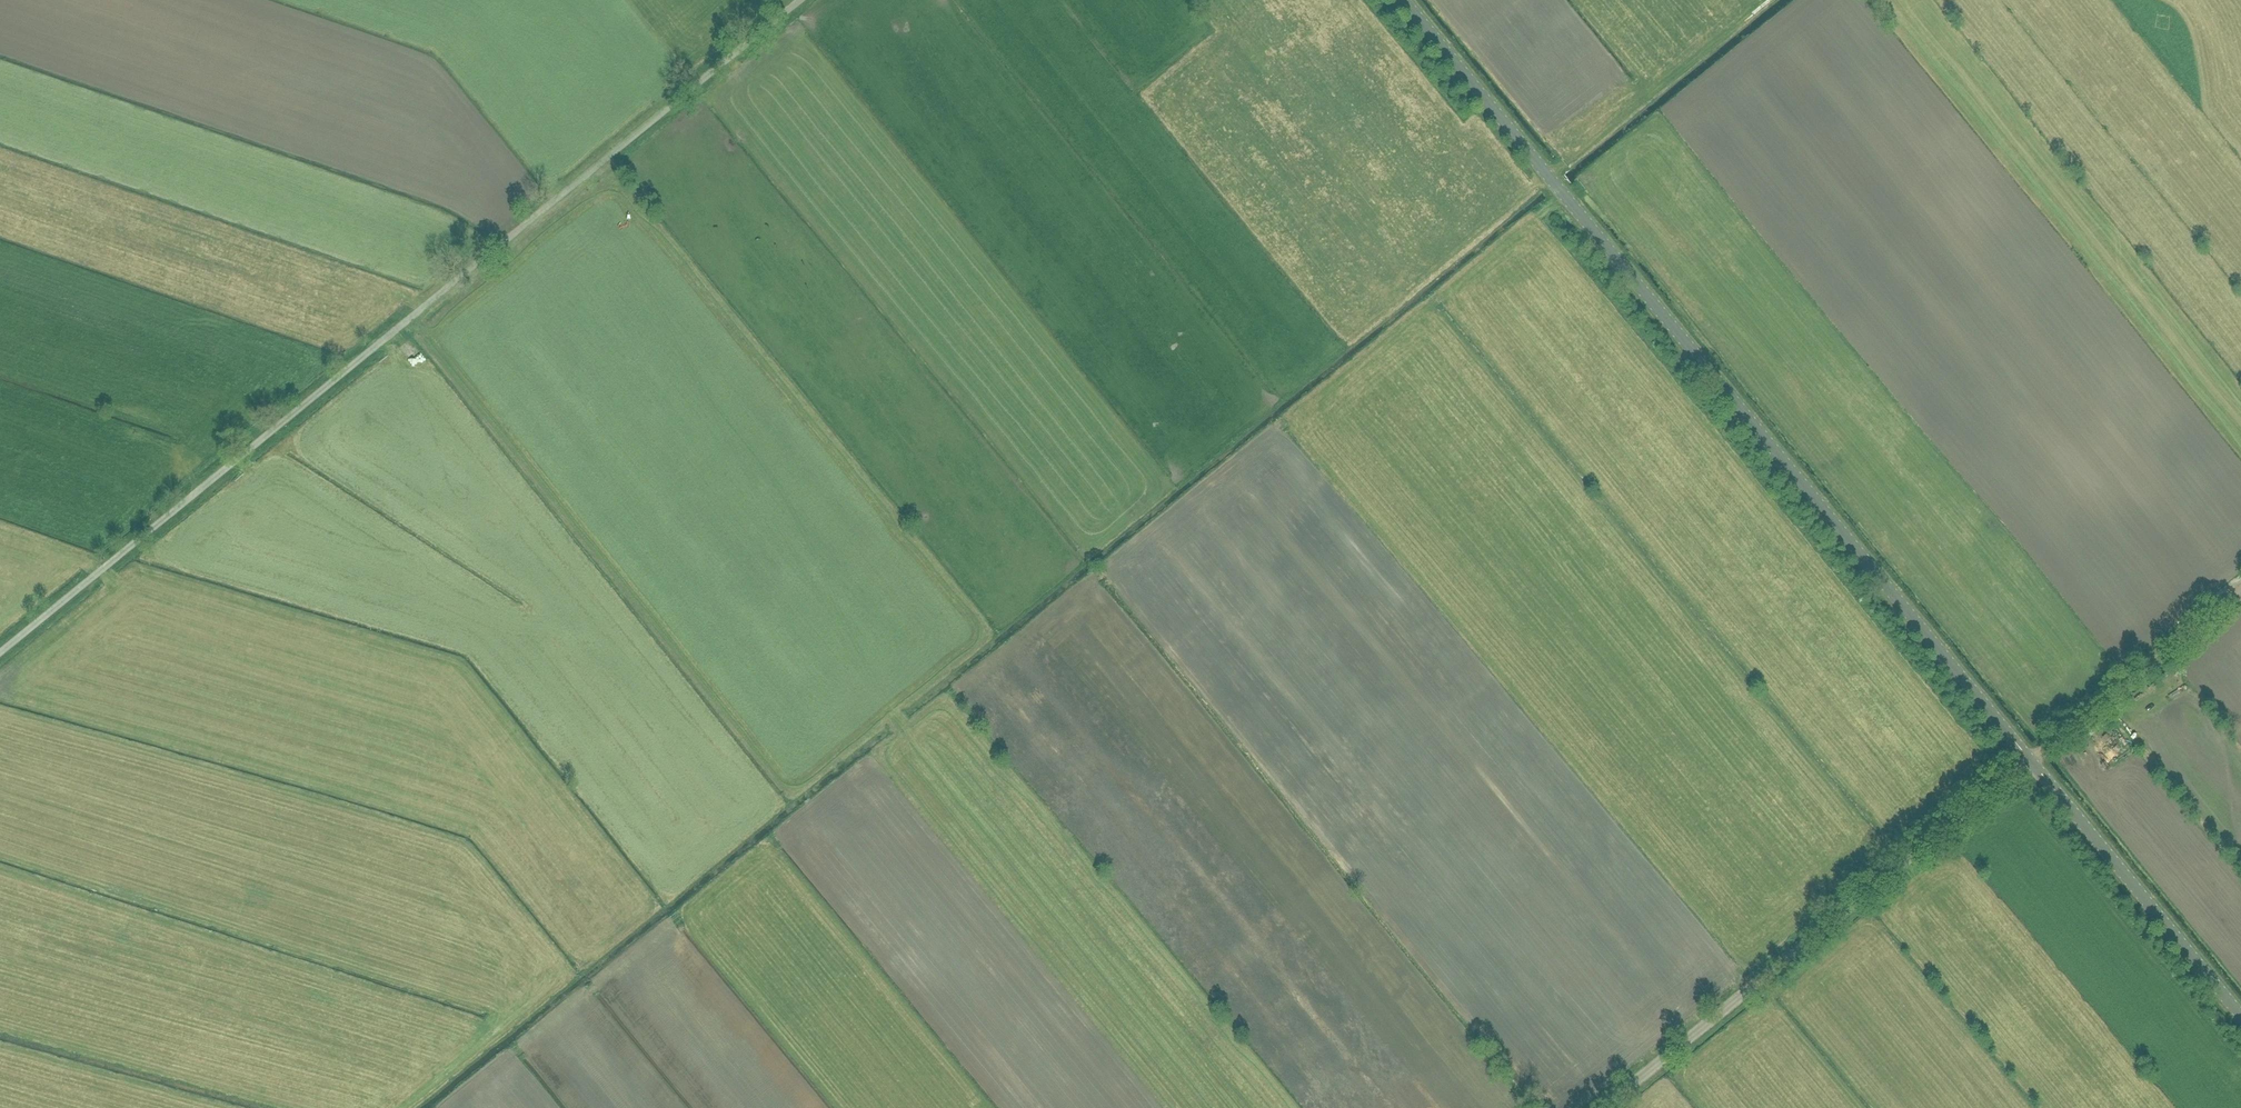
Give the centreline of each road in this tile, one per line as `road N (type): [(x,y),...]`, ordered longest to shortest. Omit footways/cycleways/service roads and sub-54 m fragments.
road 1 (unclassified): [(0,649),(798,0)]
road 2 (unclassified): [(2030,760),(1405,0)]
road 3 (unclassified): [(1602,1107),(2030,760)]
road 4 (unclassified): [(2240,1016),(2030,760)]
road 5 (track): [(2030,760),(2240,588)]

